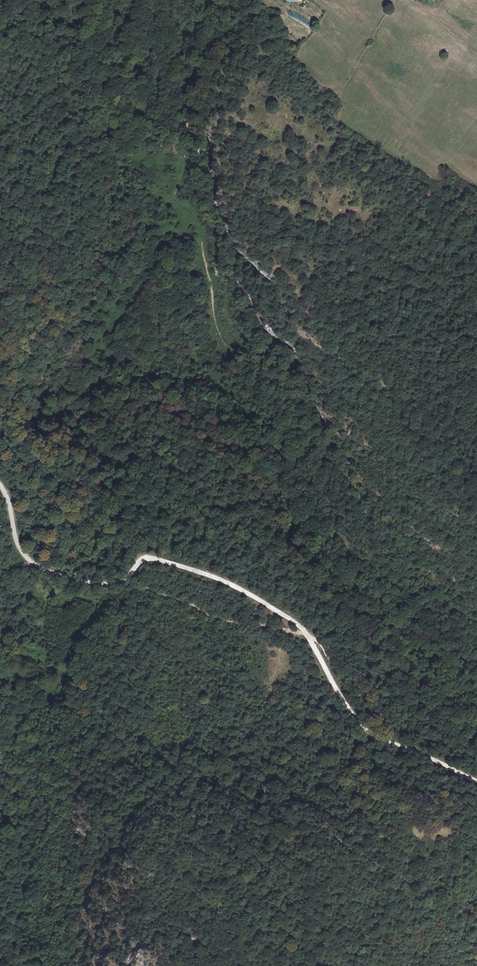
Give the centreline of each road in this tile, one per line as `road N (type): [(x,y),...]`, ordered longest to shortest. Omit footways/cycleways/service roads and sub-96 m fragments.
road 1 (track): [(0,484),(19,549),(35,566),(120,583),(152,559),(223,580),(301,628),(365,730),(476,781)]

